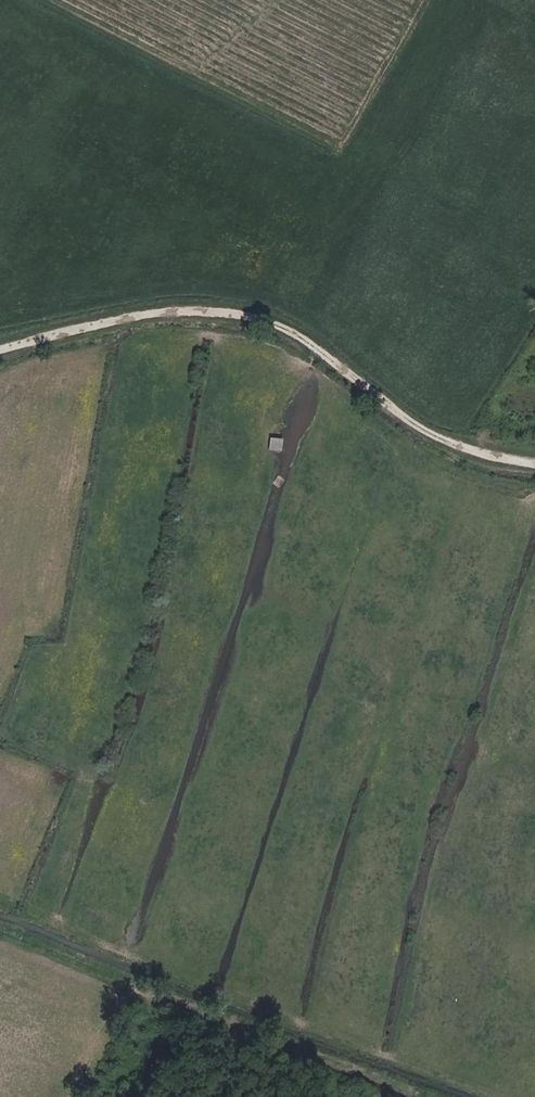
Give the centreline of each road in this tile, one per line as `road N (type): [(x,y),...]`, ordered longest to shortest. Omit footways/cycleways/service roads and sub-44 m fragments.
road 1 (track): [(0,351),(173,312),(251,317),(303,337),(402,419),(465,447),(534,460)]

